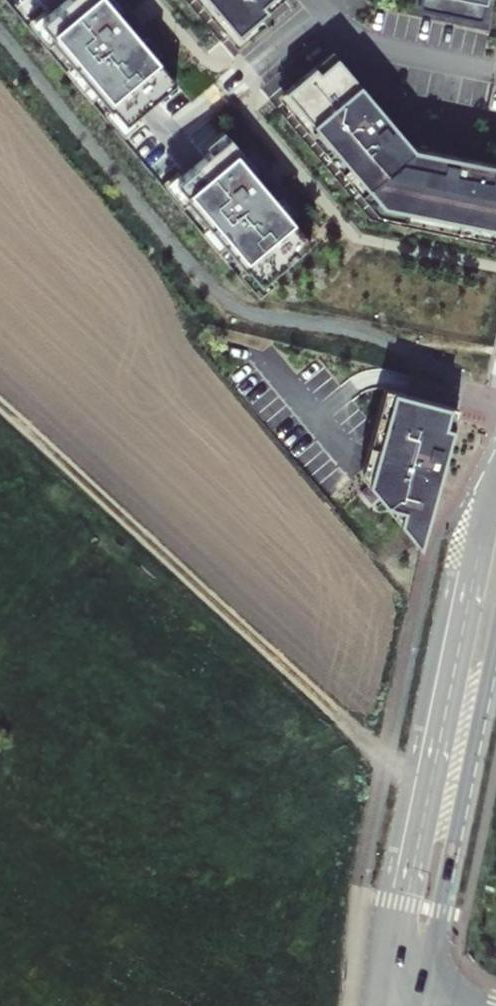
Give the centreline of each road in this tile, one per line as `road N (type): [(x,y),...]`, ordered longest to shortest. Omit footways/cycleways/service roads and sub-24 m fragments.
road 1 (track): [(389,758),(0,400)]
road 2 (primary): [(495,497),(385,998)]
road 3 (primary): [(416,1005),(495,639)]

